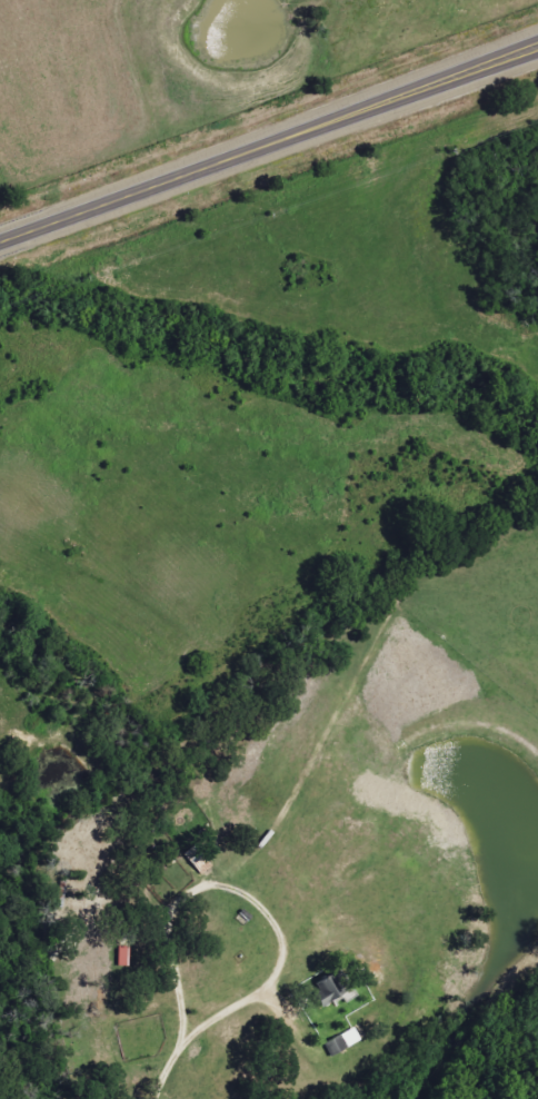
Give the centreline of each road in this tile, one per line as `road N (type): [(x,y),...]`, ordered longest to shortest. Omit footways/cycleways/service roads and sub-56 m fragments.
road 1 (primary): [(0,242),(537,47)]

